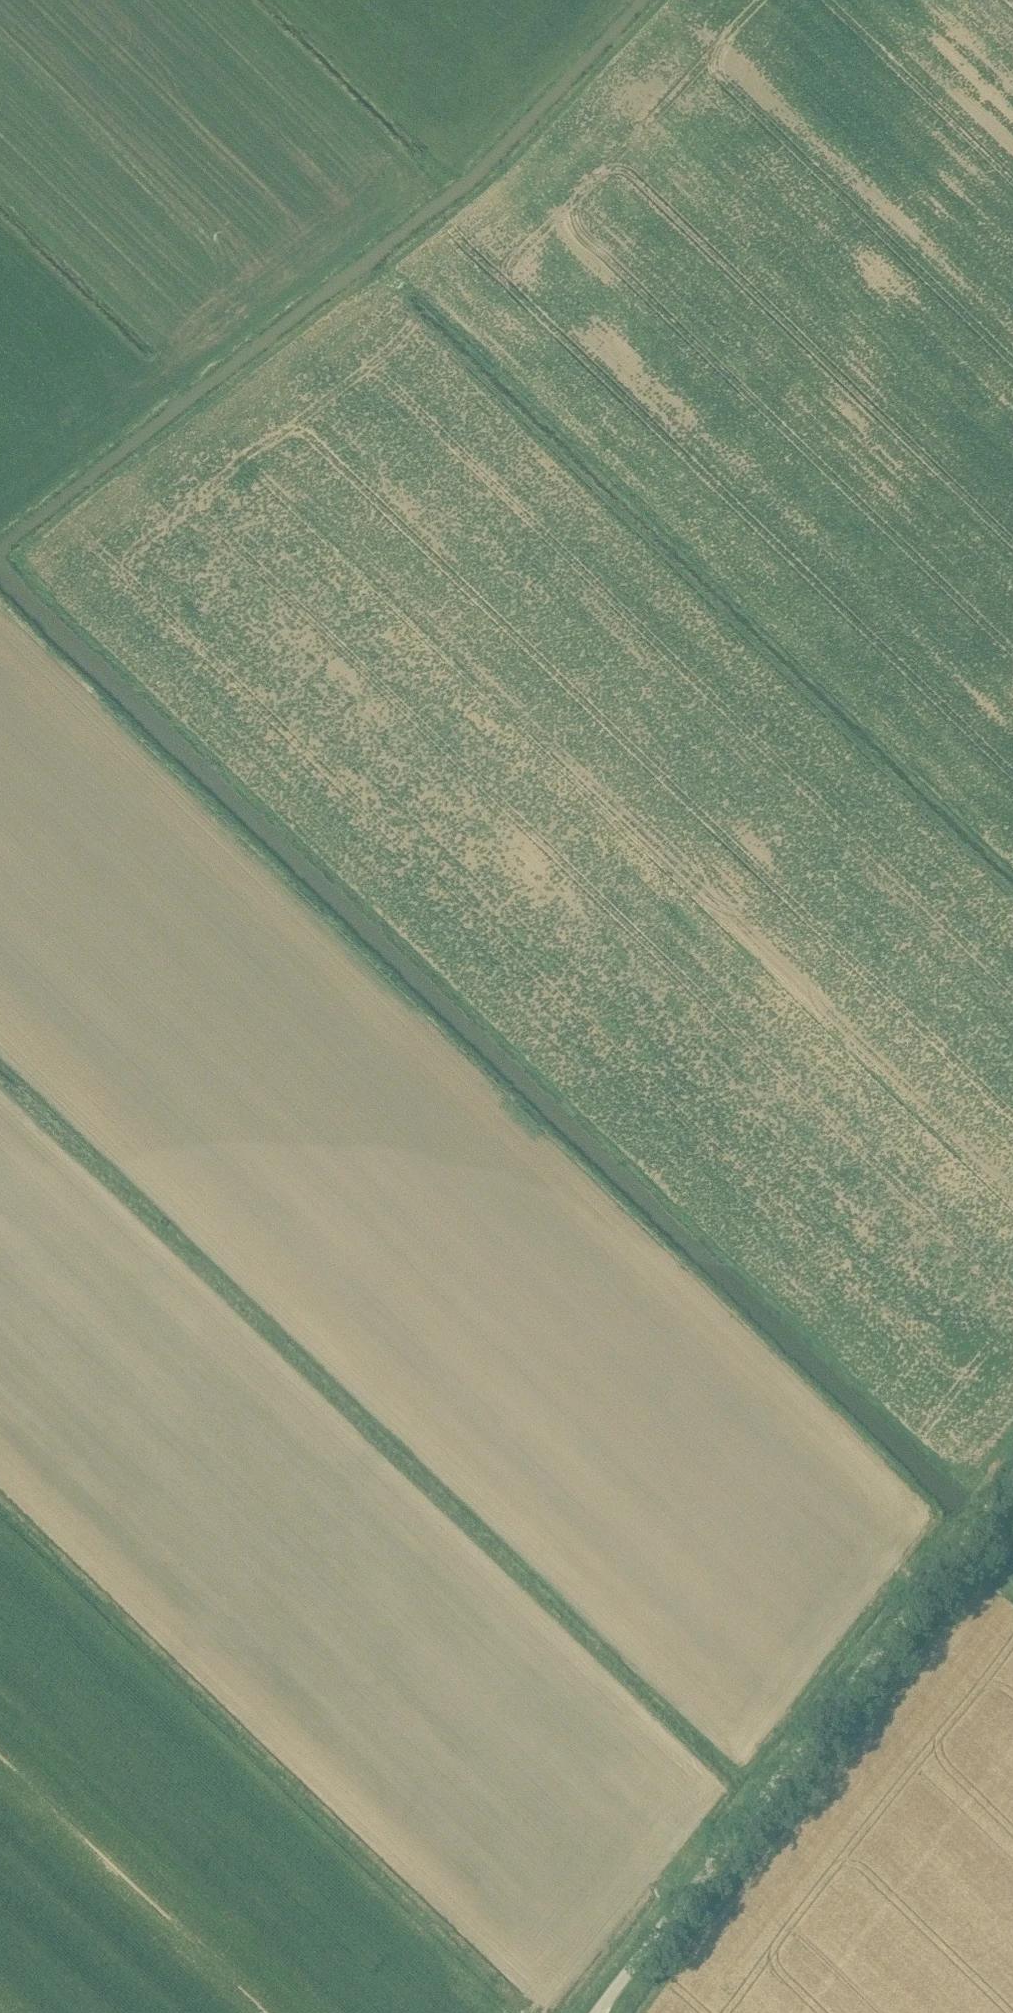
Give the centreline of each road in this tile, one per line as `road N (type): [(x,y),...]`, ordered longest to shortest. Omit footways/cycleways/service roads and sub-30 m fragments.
road 1 (unclassified): [(607,2012),(1012,1478)]

